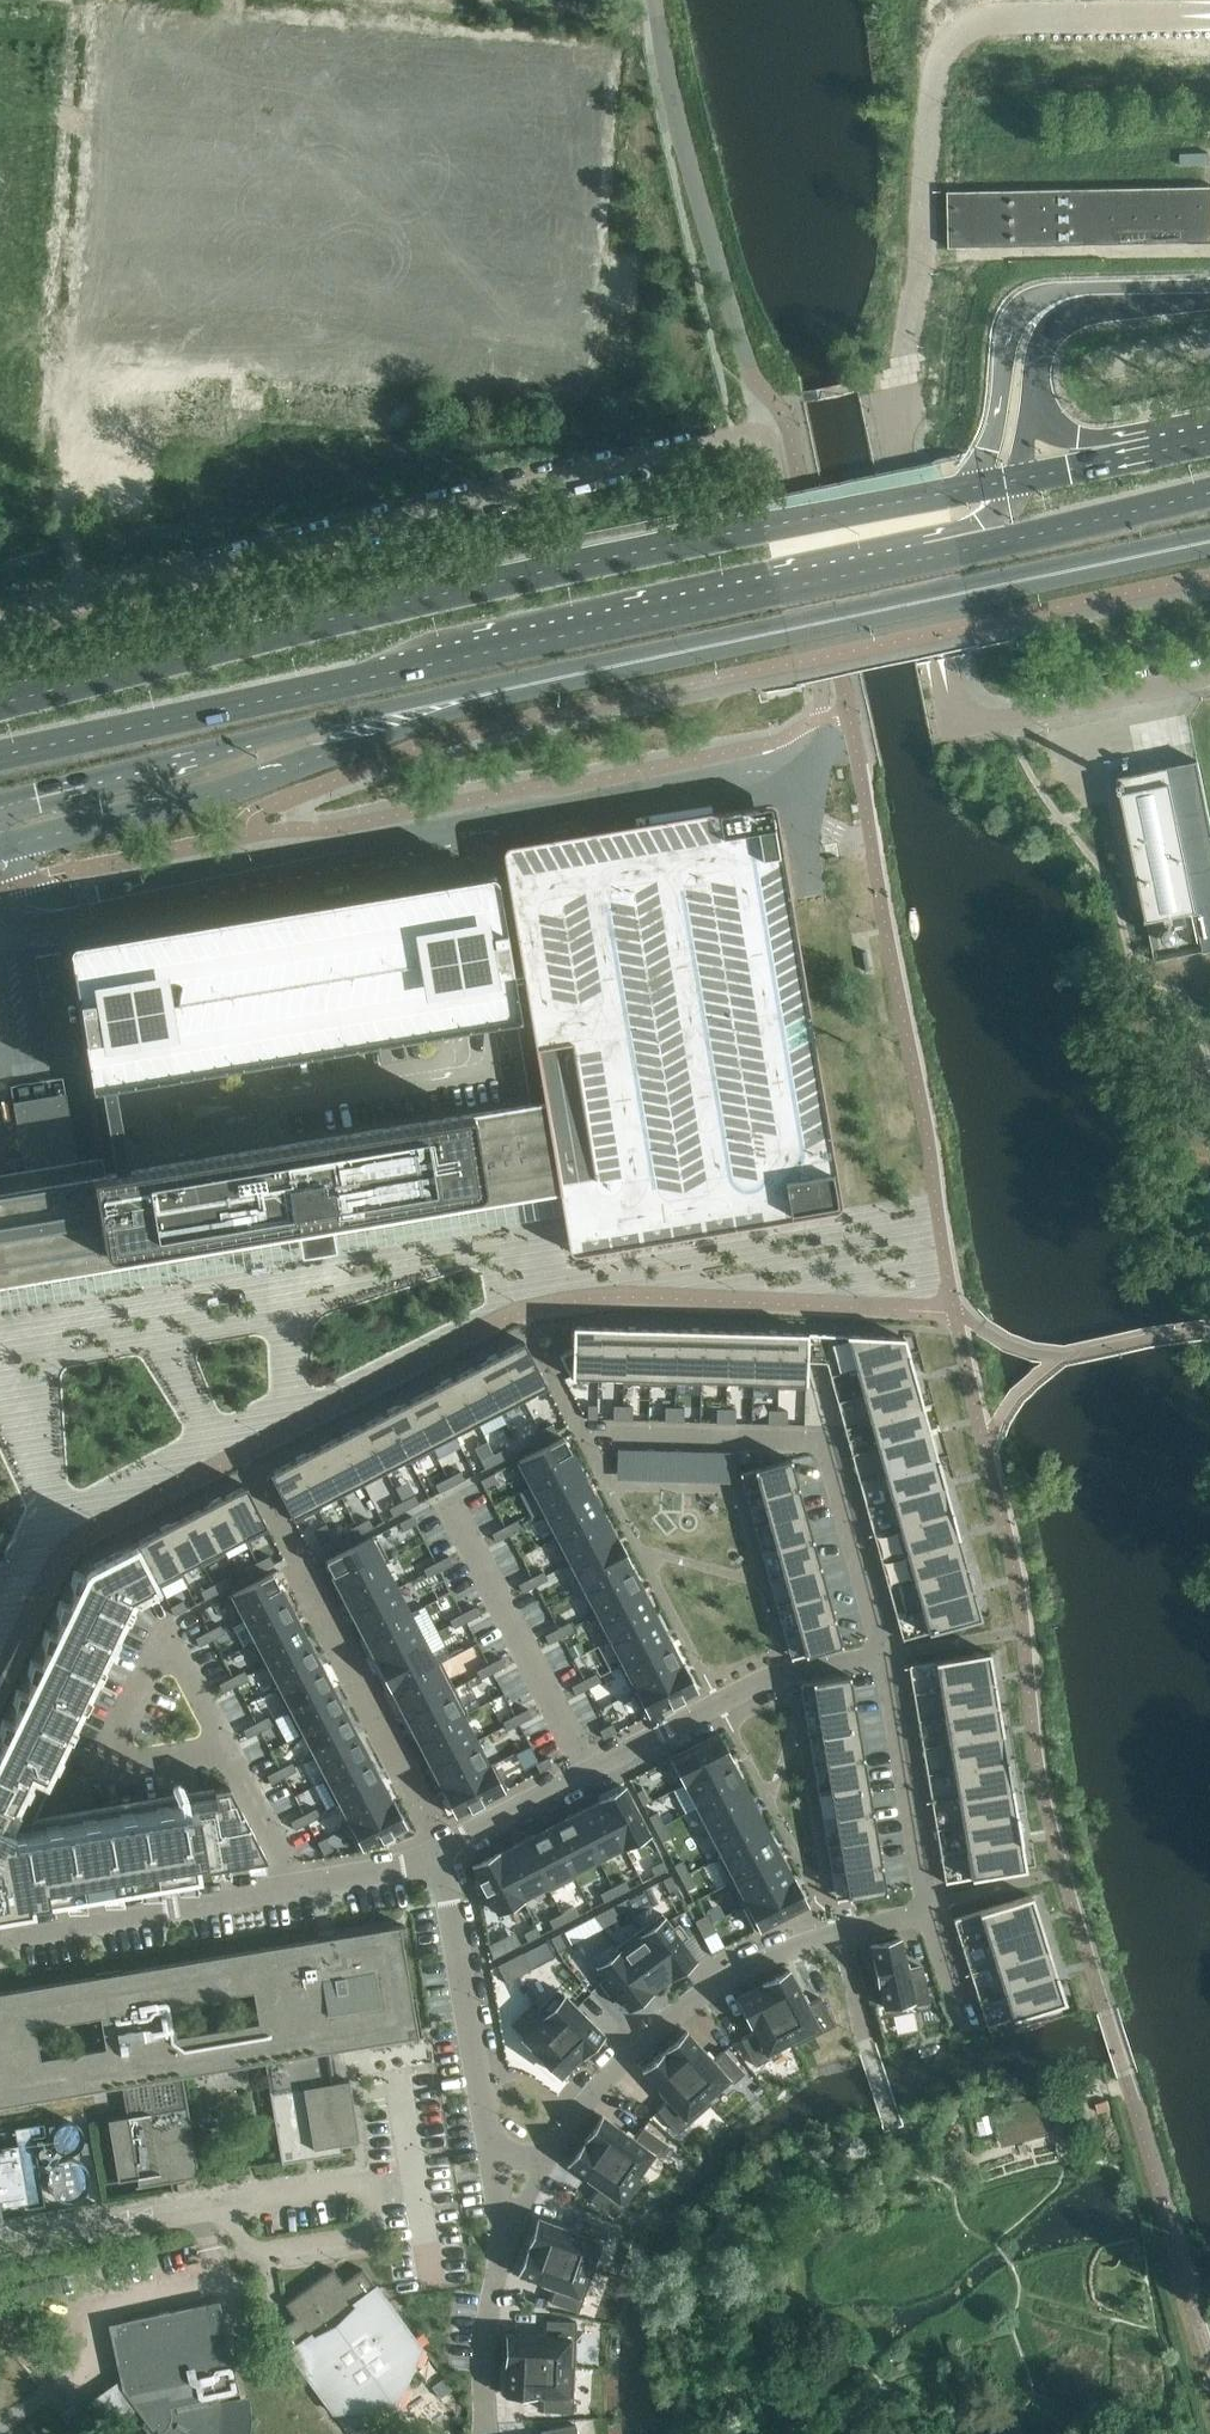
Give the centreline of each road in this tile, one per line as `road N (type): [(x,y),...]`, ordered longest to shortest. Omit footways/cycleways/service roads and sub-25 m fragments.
road 1 (unclassified): [(0,626),(745,439),(762,444),(776,468),(822,691),(809,736)]
road 2 (primary): [(965,489),(266,635),(0,703)]
road 3 (primary): [(0,747),(958,550)]
road 4 (unclassified): [(789,756),(735,776),(56,909),(0,901)]
road 5 (secondary): [(496,690),(1209,542)]
road 6 (unclassified): [(898,378),(897,452),(943,686),(960,711),(990,719),(1209,675)]
road 7 (secondary): [(0,846),(294,772),(496,690)]
road 8 (secondary): [(496,690),(461,690),(0,801)]
road 9 (residential): [(435,1851),(766,1678),(885,1655)]
road 10 (residential): [(885,1655),(829,1441),(580,1430)]
road 11 (residential): [(840,1932),(721,1981),(660,2024),(614,2070),(543,2165)]
road 12 (residential): [(435,1851),(466,1974),(495,2156)]
road 13 (residential): [(0,1936),(293,1883)]
road 14 (residential): [(225,1752),(171,1645),(110,1775)]
road 15 (primary): [(958,550),(1209,491)]
road 16 (residential): [(933,1905),(885,1655)]
road 17 (unclassified): [(1066,300),(1033,312),(1016,329),(996,425),(965,489)]
road 18 (residential): [(373,2177),(377,2215),(364,2232),(253,2250),(224,2204)]
road 19 (residential): [(0,2241),(200,2208)]
road 20 (residential): [(506,2242),(482,2354),(483,2433)]
road 21 (residential): [(224,2204),(373,2177)]
road 22 (residential): [(293,1883),(225,1752)]
road 23 (residential): [(293,1883),(405,1865),(435,1851)]
road 24 (unclassified): [(1209,293),(1066,300)]
road 25 (primary): [(1153,451),(1018,477)]
road 26 (primary): [(1153,451),(1067,433),(1033,410)]
road 27 (residential): [(969,2023),(933,1905)]

